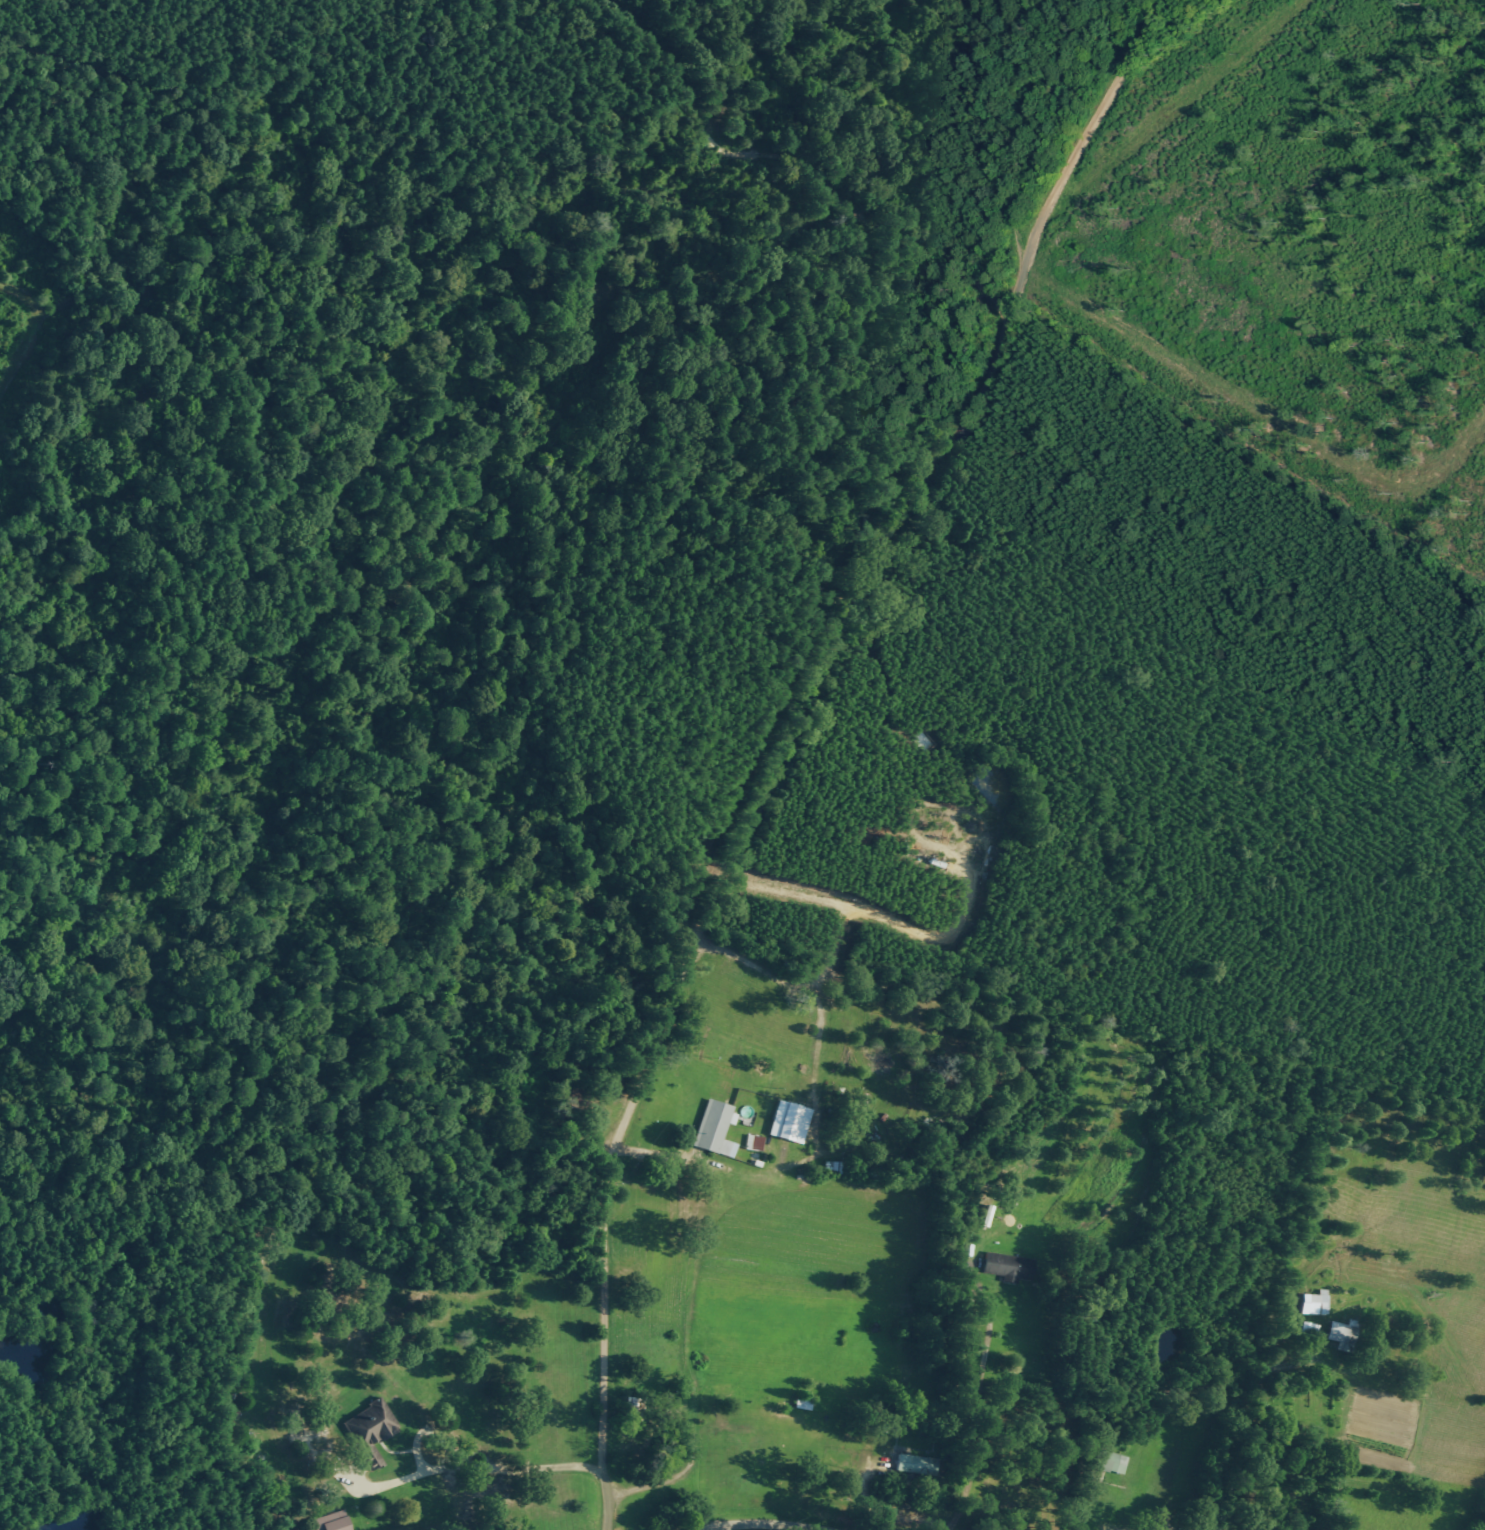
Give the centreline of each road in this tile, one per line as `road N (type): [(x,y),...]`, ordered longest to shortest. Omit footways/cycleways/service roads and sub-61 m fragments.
road 1 (residential): [(1165,0),(1049,200),(975,385),(822,676),(688,964),(611,1154),(599,1276),(608,1529)]

